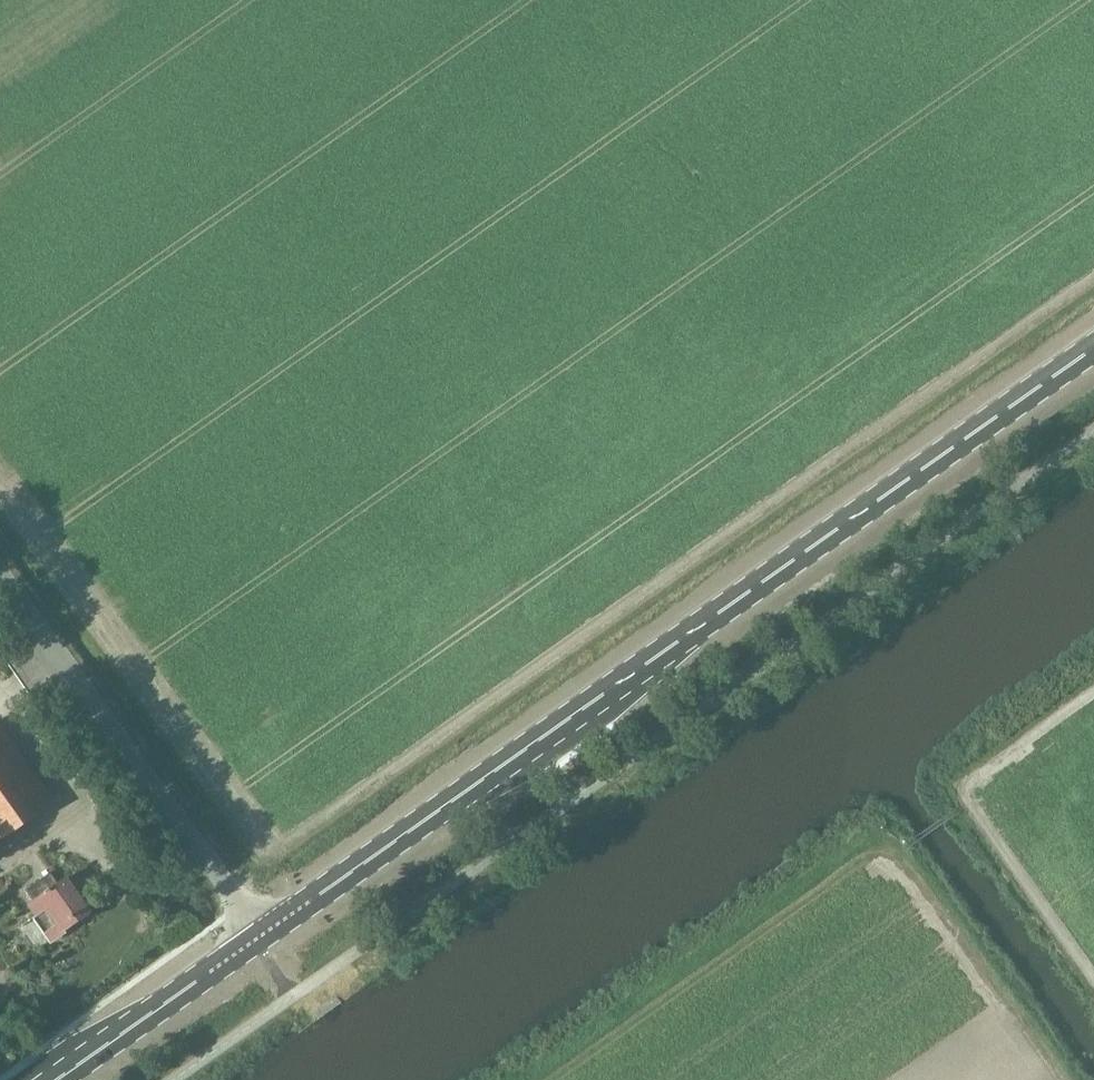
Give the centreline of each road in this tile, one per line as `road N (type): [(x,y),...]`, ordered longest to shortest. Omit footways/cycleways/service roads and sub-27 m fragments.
road 1 (primary): [(262,935),(1093,348)]
road 2 (unclassified): [(262,935),(0,574)]
road 3 (primary): [(56,1079),(262,935)]

